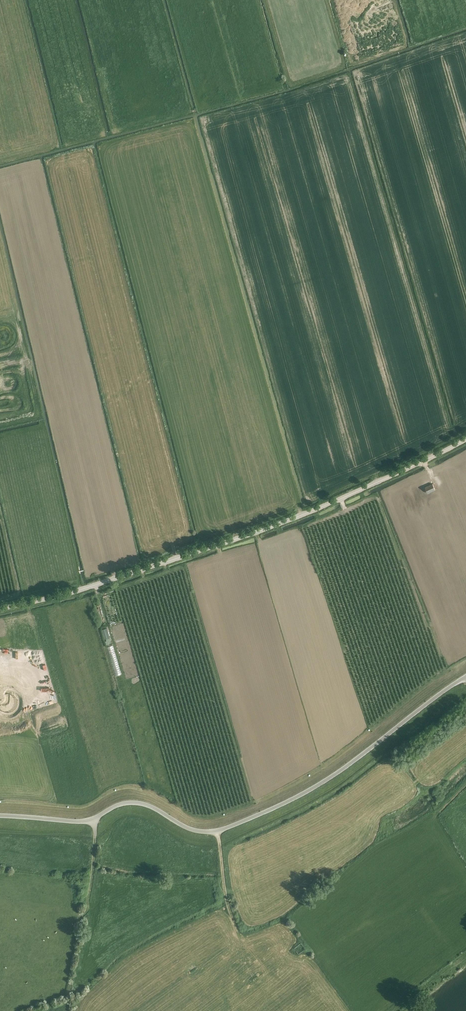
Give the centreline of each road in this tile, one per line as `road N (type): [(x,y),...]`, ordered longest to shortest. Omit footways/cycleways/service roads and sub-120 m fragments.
road 1 (unclassified): [(0,816),(83,821),(134,802),(190,829),(221,831),(321,784),(465,677)]
road 2 (tertiary): [(0,610),(271,528),(465,440)]

